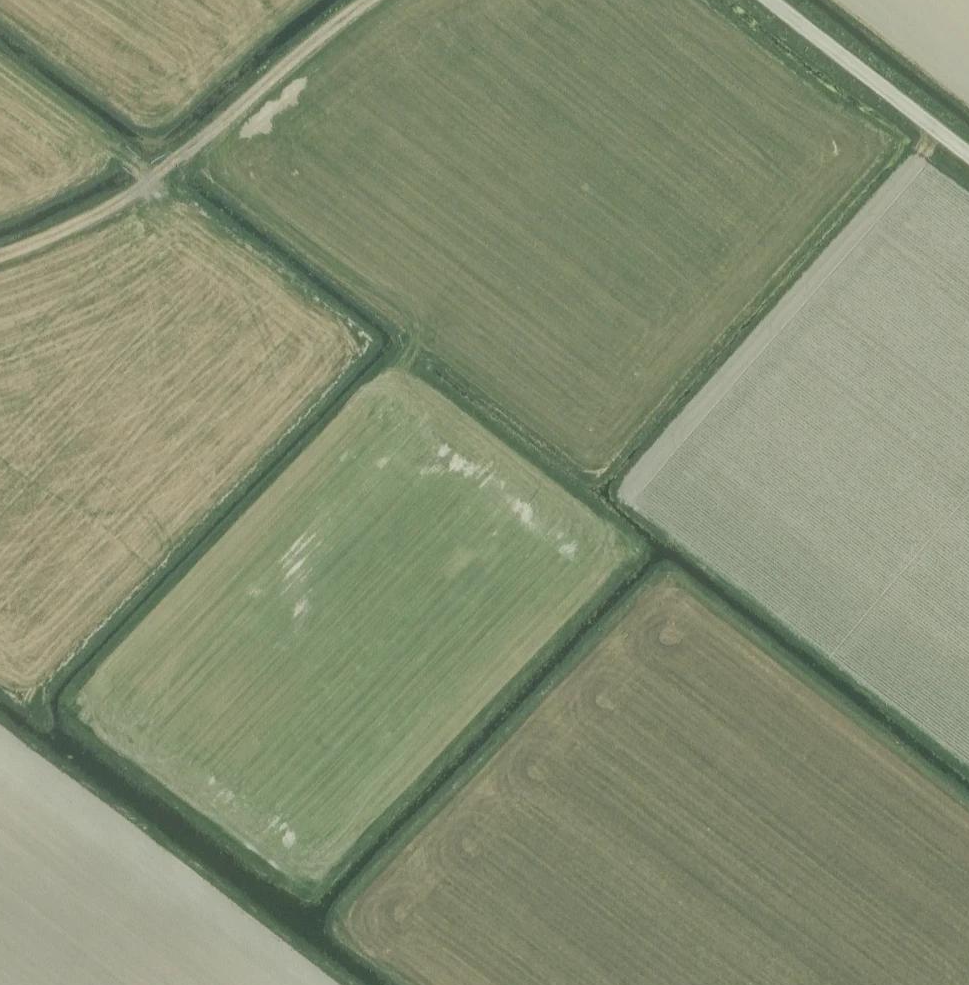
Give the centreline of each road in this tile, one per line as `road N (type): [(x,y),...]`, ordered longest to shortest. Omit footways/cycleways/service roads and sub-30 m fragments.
road 1 (track): [(383,0),(163,186),(93,229),(0,267)]
road 2 (tertiary): [(968,154),(770,0)]

